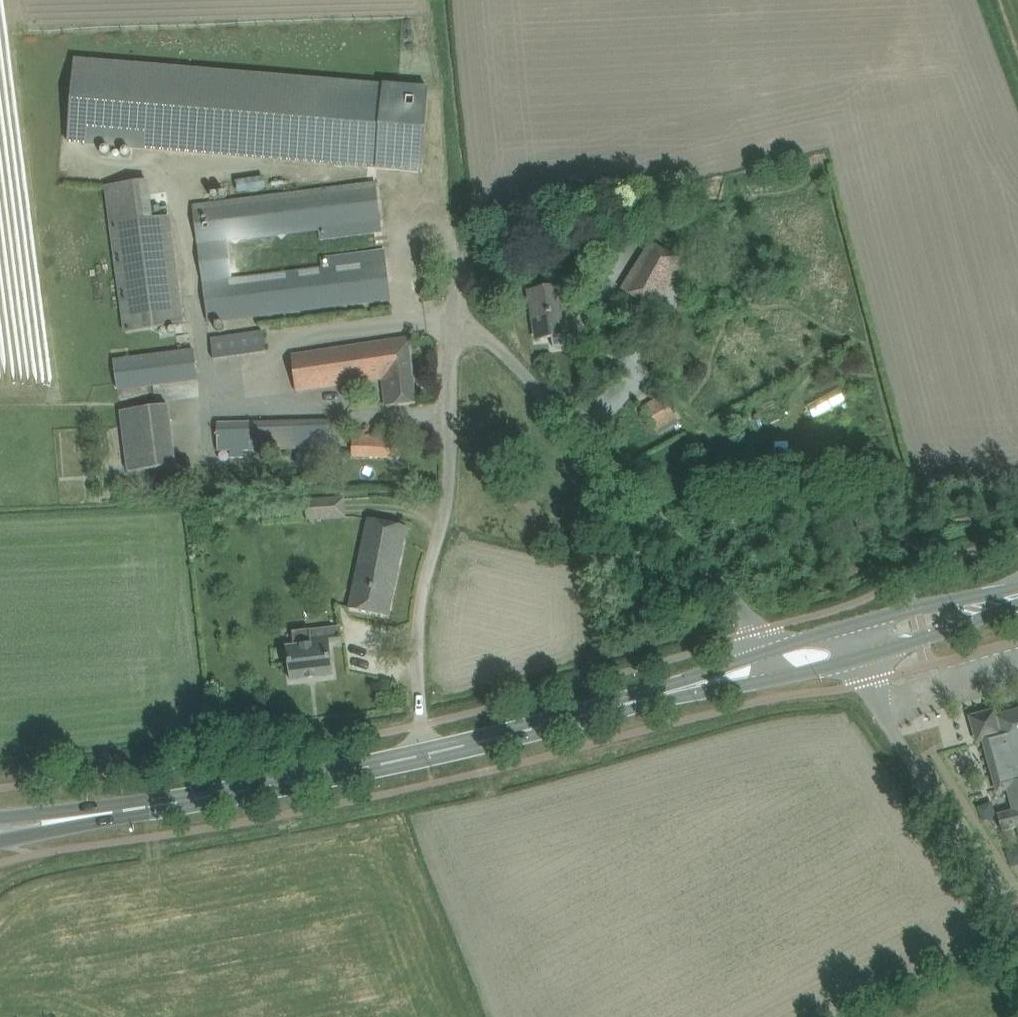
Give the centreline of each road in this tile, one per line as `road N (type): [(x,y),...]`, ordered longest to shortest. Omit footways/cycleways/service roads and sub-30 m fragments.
road 1 (unclassified): [(768,653),(735,599),(479,334),(457,347),(451,365),(451,476),(422,601),(426,756)]
road 2 (secondary): [(426,756),(53,823)]
road 3 (secondary): [(690,689),(426,756)]
road 4 (unclassified): [(1017,928),(883,713)]
road 5 (secondary): [(1007,602),(914,608),(838,628)]
road 6 (secondary): [(855,658),(1007,602)]
road 7 (unclassified): [(883,713),(1017,677)]

